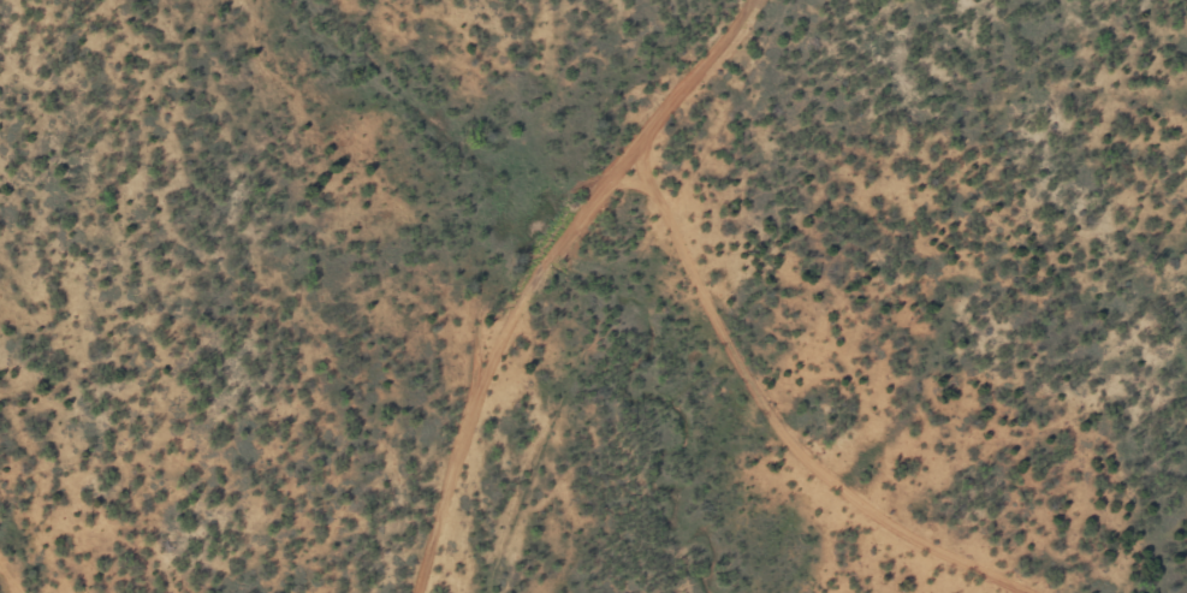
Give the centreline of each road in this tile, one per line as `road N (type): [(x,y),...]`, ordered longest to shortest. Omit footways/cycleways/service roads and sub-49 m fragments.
road 1 (residential): [(411,592),(574,241),(617,210),(629,117),(701,0)]
road 2 (track): [(617,210),(641,223),(660,284),(795,482),(986,592)]
road 3 (residential): [(170,592),(124,548),(0,356)]

